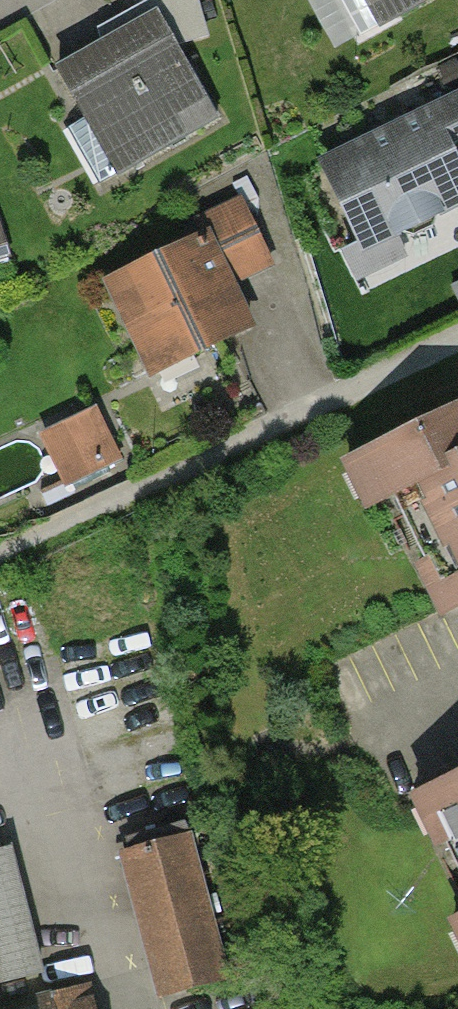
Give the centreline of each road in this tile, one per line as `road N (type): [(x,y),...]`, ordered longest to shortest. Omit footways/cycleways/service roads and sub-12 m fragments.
road 1 (residential): [(457,341),(0,563)]

